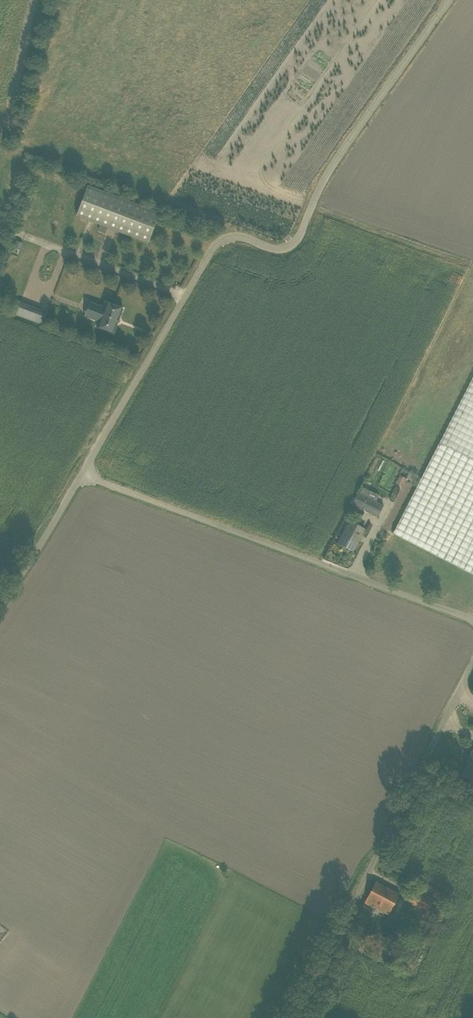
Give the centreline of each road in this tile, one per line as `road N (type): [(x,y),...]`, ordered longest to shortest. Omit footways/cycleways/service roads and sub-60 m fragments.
road 1 (unclassified): [(84,475),(210,240),(224,228),(287,243),(314,190),(446,0)]
road 2 (unclassified): [(472,622),(84,475)]
road 3 (unclassified): [(295,1017),(472,667)]
road 4 (unclassified): [(0,603),(84,475)]

